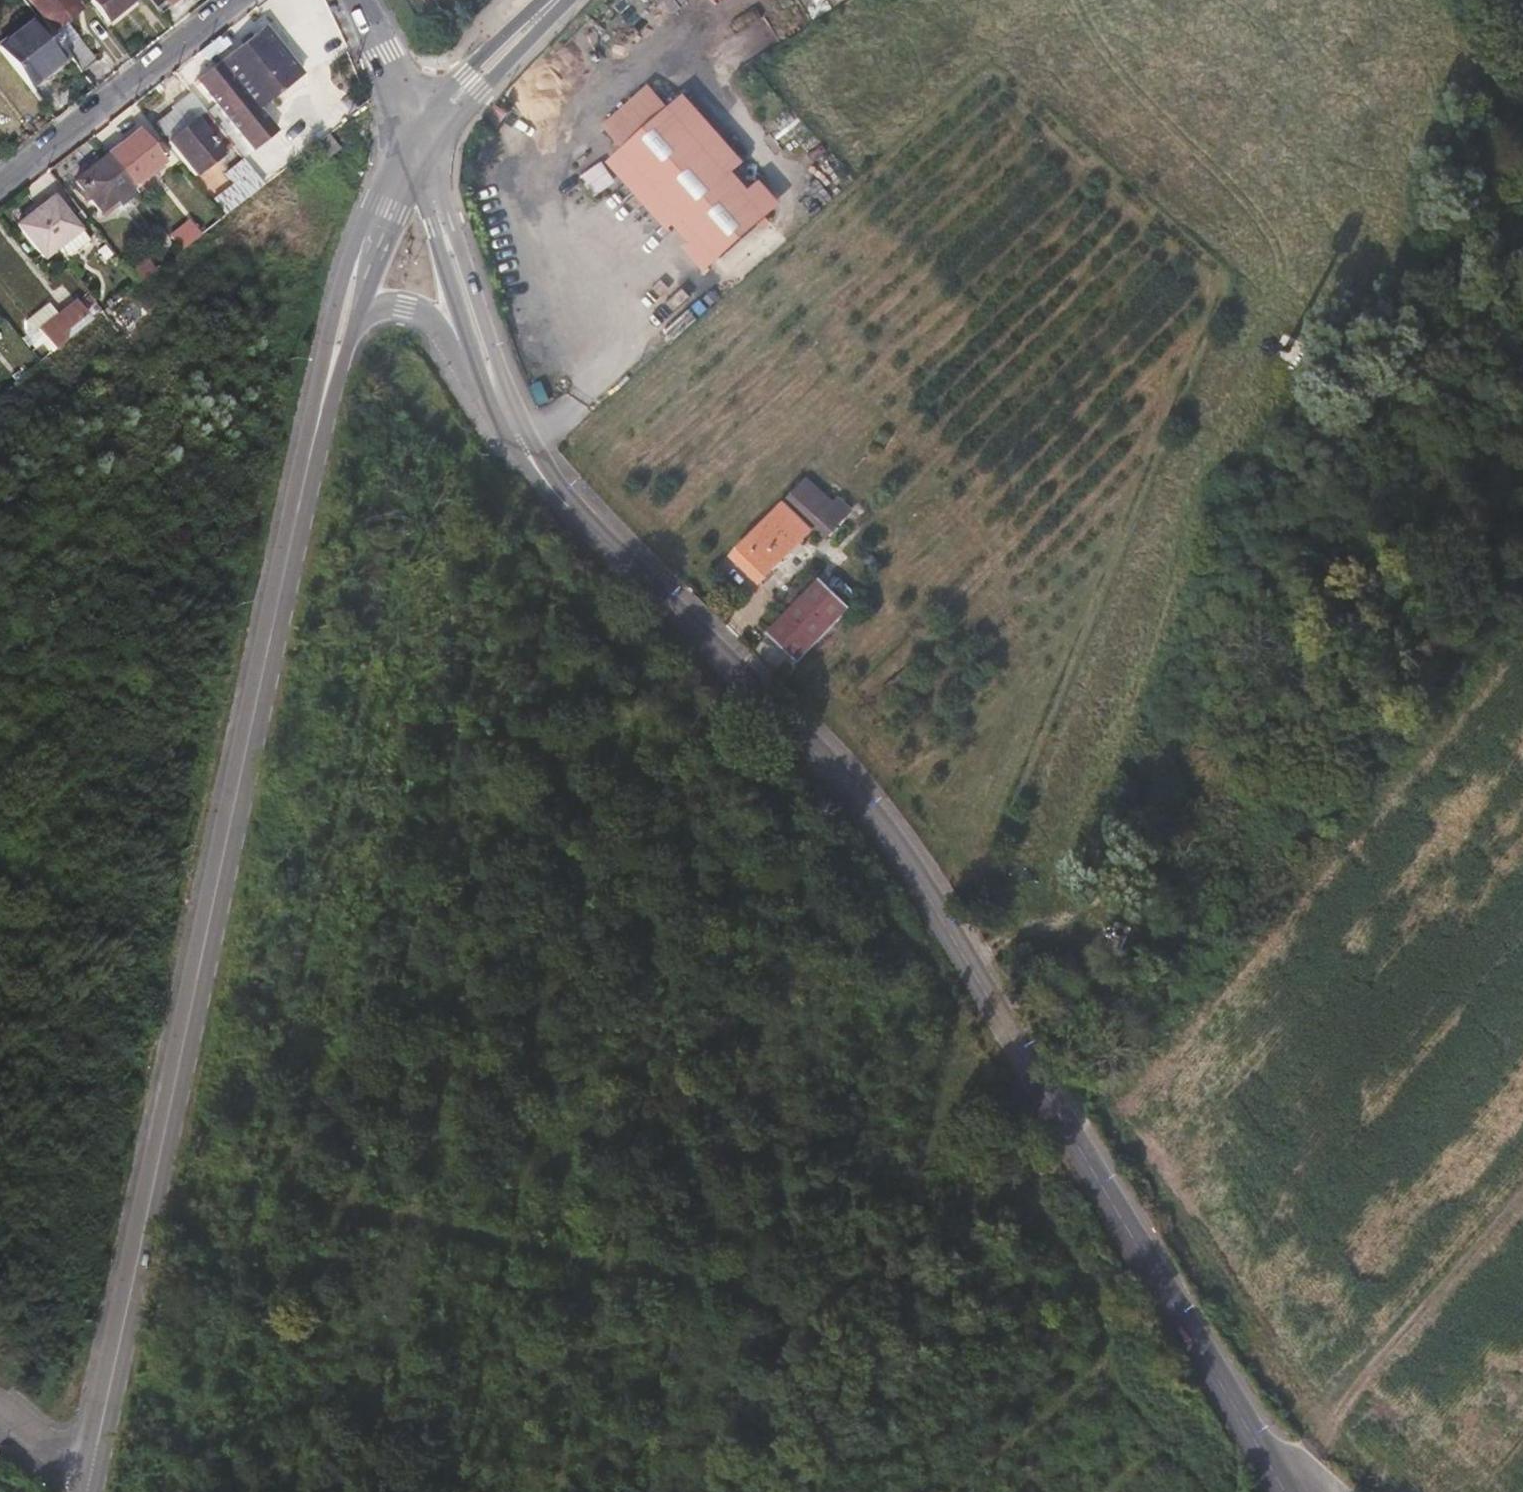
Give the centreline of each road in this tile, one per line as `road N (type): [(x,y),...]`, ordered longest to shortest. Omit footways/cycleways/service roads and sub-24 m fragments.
road 1 (residential): [(1285,1491),(907,867),(847,787),(546,482),(498,399)]
road 2 (secondary): [(89,1484),(319,422)]
road 3 (track): [(1522,1199),(1282,1486)]
road 4 (secondary): [(319,422),(357,281),(422,131)]
road 5 (residential): [(0,187),(239,0)]
road 6 (secondary): [(319,422),(358,323),(382,308),(419,314),(498,399)]
road 7 (residential): [(498,399),(441,224),(422,131)]
road 8 (secondary): [(422,131),(552,0)]
road 9 (tertiary): [(422,131),(359,0)]

